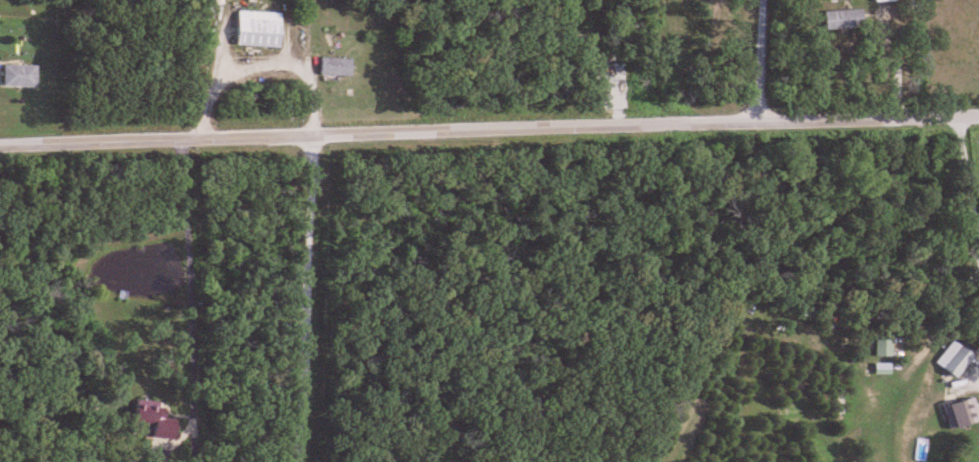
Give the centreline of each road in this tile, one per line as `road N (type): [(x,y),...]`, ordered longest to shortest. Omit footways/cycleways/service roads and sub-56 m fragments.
road 1 (residential): [(0,139),(978,116)]
road 2 (residential): [(761,120),(765,0)]

